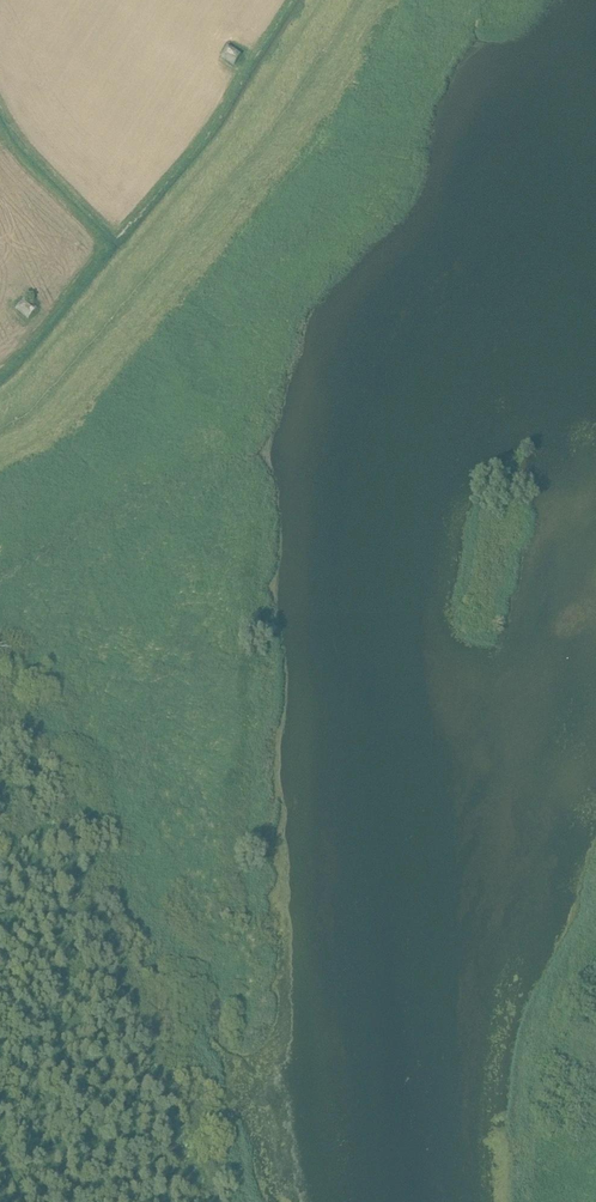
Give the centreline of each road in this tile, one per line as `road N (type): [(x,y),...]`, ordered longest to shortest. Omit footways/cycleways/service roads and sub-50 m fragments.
road 1 (track): [(0,403),(196,180),(323,0)]

